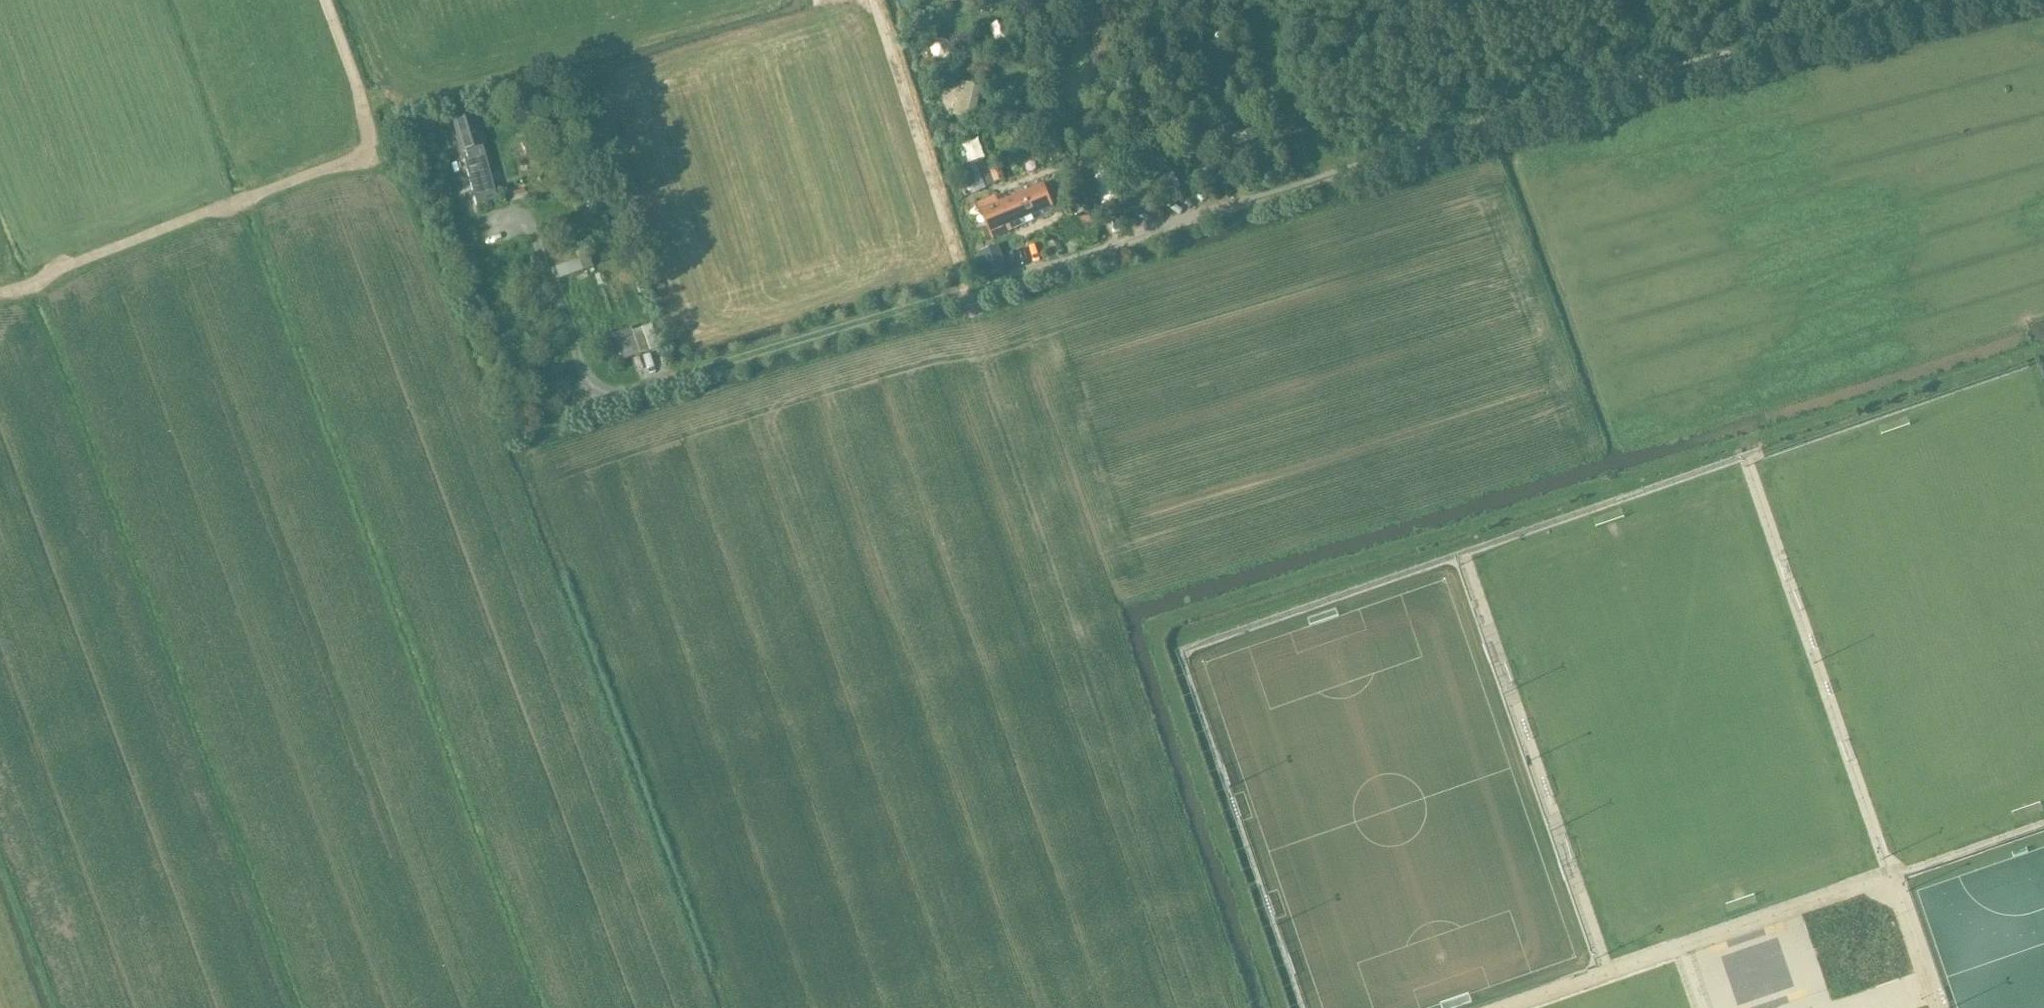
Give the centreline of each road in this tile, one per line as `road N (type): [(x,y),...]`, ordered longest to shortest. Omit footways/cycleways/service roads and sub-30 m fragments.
road 1 (track): [(1883,7),(1335,173),(1275,0)]
road 2 (track): [(1335,173),(633,390)]
road 3 (track): [(0,282),(379,141),(376,84),(344,0)]
road 4 (track): [(981,317),(874,0)]

